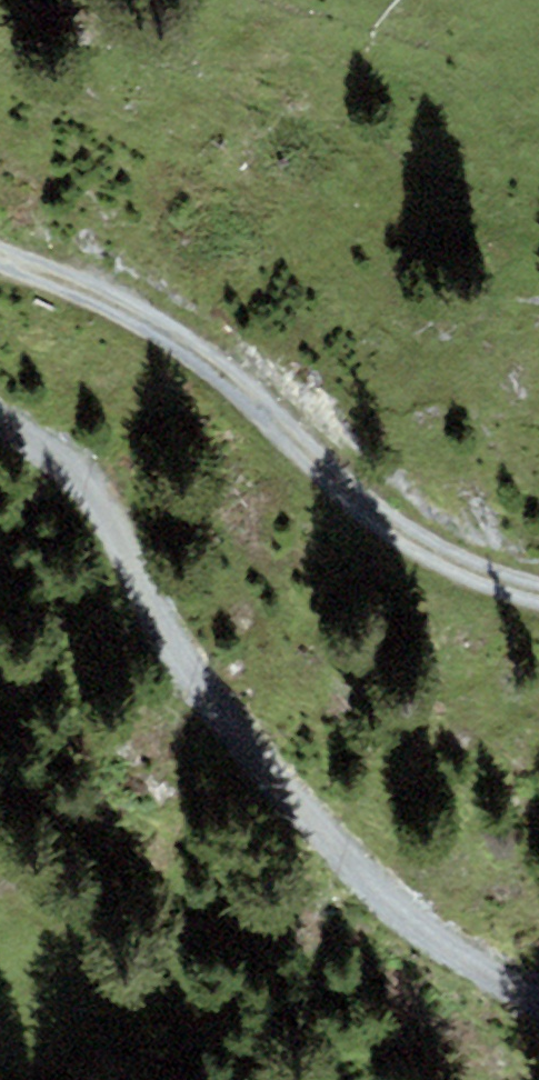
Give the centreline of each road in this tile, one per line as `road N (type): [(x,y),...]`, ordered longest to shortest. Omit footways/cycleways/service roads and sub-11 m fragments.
road 1 (track): [(0,420),(79,476),(196,685),(443,950),(538,997)]
road 2 (track): [(538,589),(399,532),(213,360),(0,243)]

